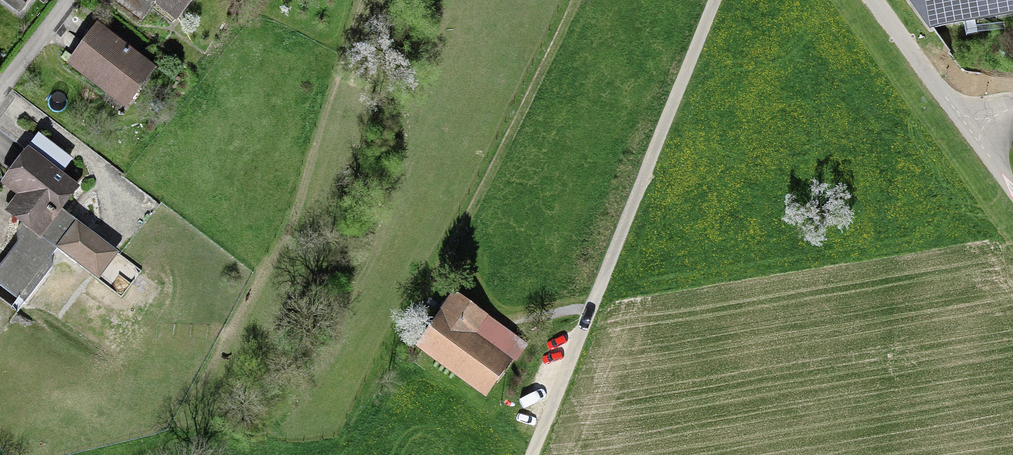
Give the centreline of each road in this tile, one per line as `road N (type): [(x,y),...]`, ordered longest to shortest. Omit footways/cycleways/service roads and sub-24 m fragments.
road 1 (track): [(337,454),(417,317),(576,0)]
road 2 (unclassified): [(714,0),(533,454)]
road 3 (residential): [(877,0),(971,130)]

